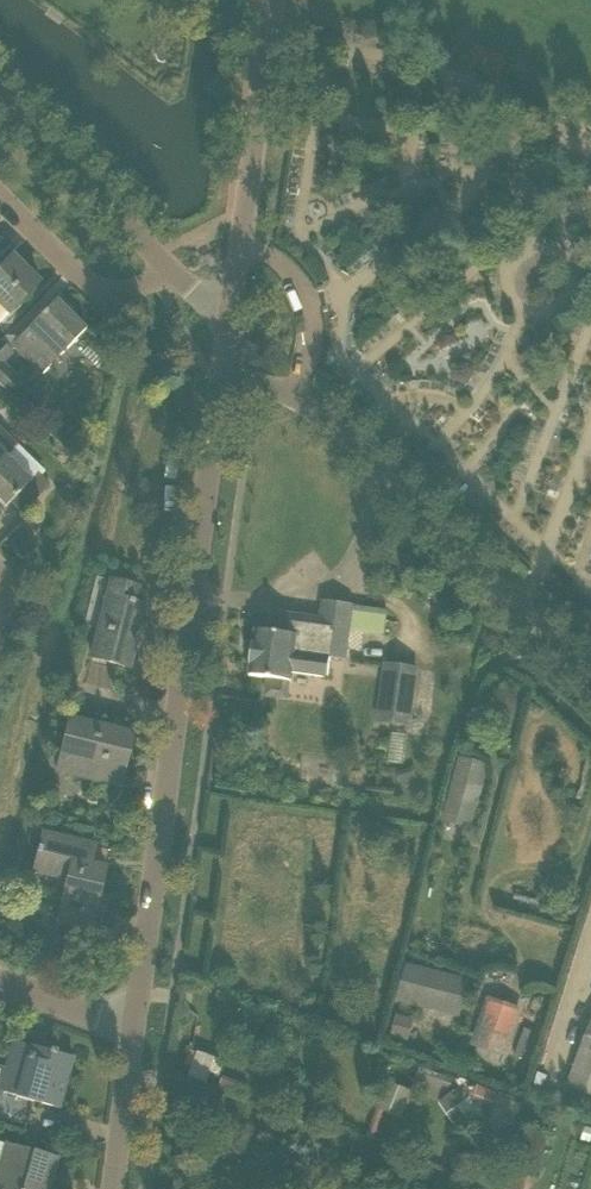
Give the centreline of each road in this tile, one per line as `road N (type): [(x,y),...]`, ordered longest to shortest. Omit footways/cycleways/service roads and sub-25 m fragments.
road 1 (unclassified): [(135,1025),(227,336)]
road 2 (unclassified): [(590,685),(295,396)]
road 3 (residential): [(180,273),(0,99)]
road 4 (residential): [(240,247),(275,0)]
road 5 (residential): [(180,273),(138,293),(85,272),(0,189)]
road 6 (unclassified): [(295,396),(310,355),(309,301),(287,268),(240,247)]
road 7 (unclassified): [(112,1188),(135,1025)]
road 8 (residential): [(135,1025),(0,984)]

